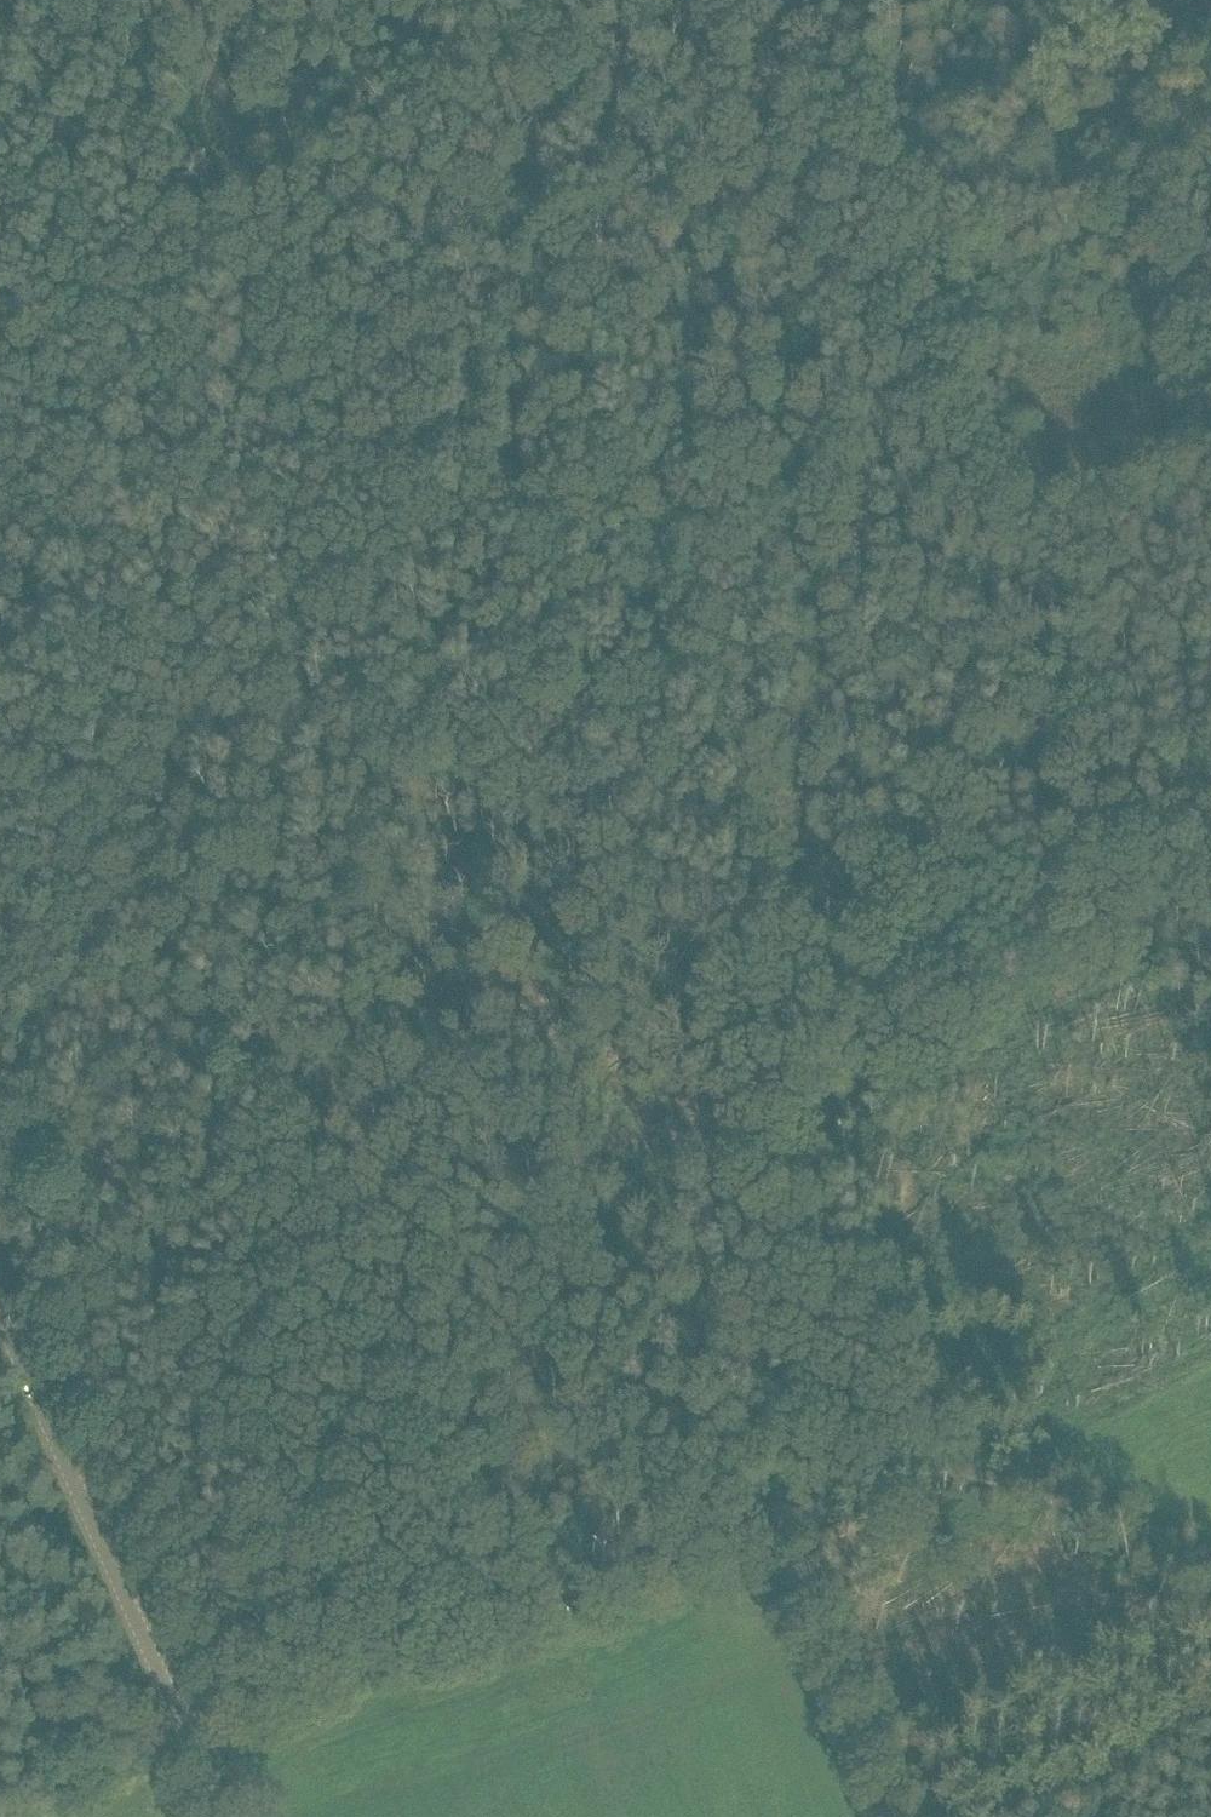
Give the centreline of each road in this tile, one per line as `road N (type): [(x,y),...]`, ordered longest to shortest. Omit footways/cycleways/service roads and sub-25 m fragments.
road 1 (track): [(1210,1577),(954,1451),(185,1730)]
road 2 (tertiary): [(224,1816),(0,1314)]

